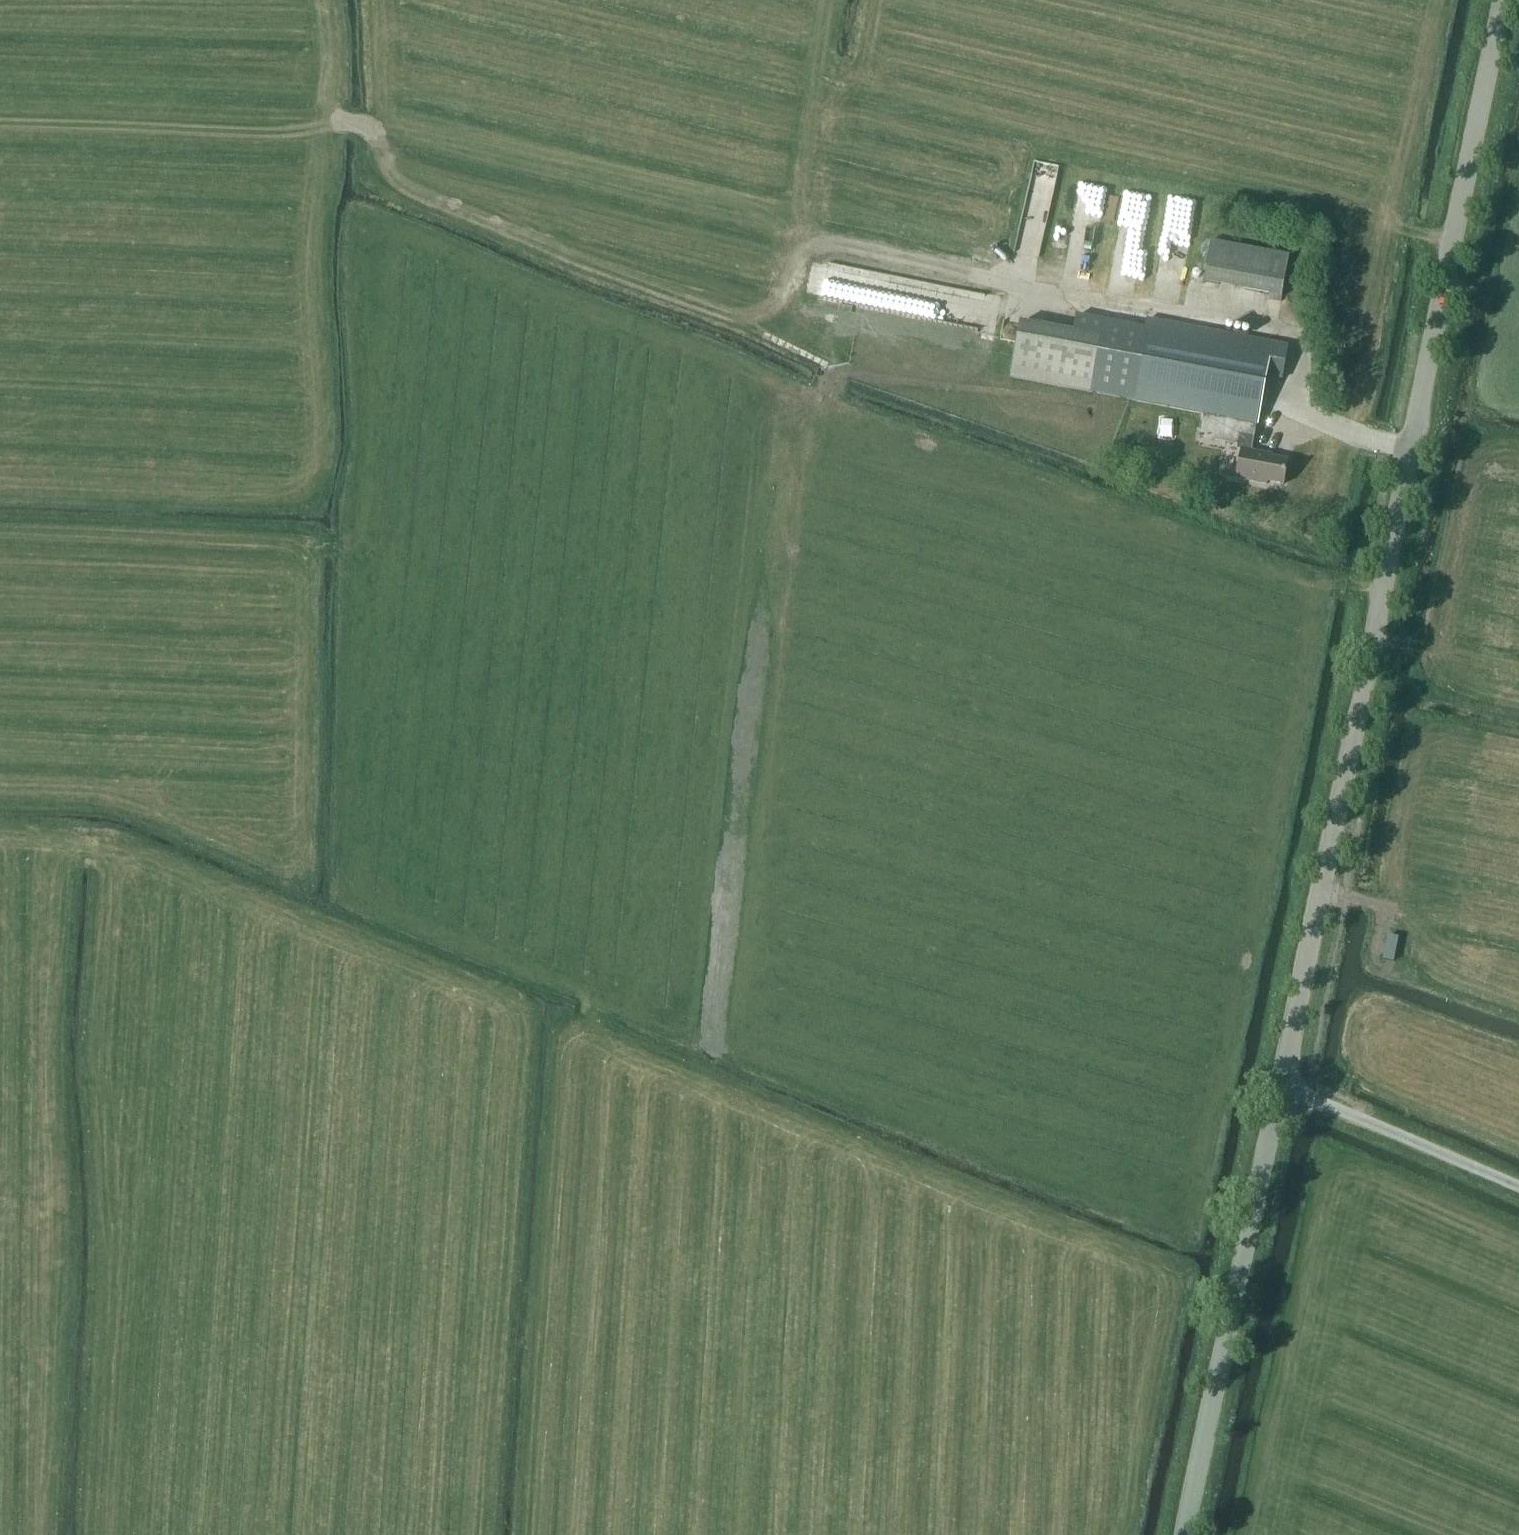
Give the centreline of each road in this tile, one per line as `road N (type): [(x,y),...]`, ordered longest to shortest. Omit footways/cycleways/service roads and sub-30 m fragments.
road 1 (tertiary): [(1279,1089),(1505,0)]
road 2 (tertiary): [(1185,1534),(1279,1089)]
road 3 (unclassified): [(1518,1186),(1279,1089)]

